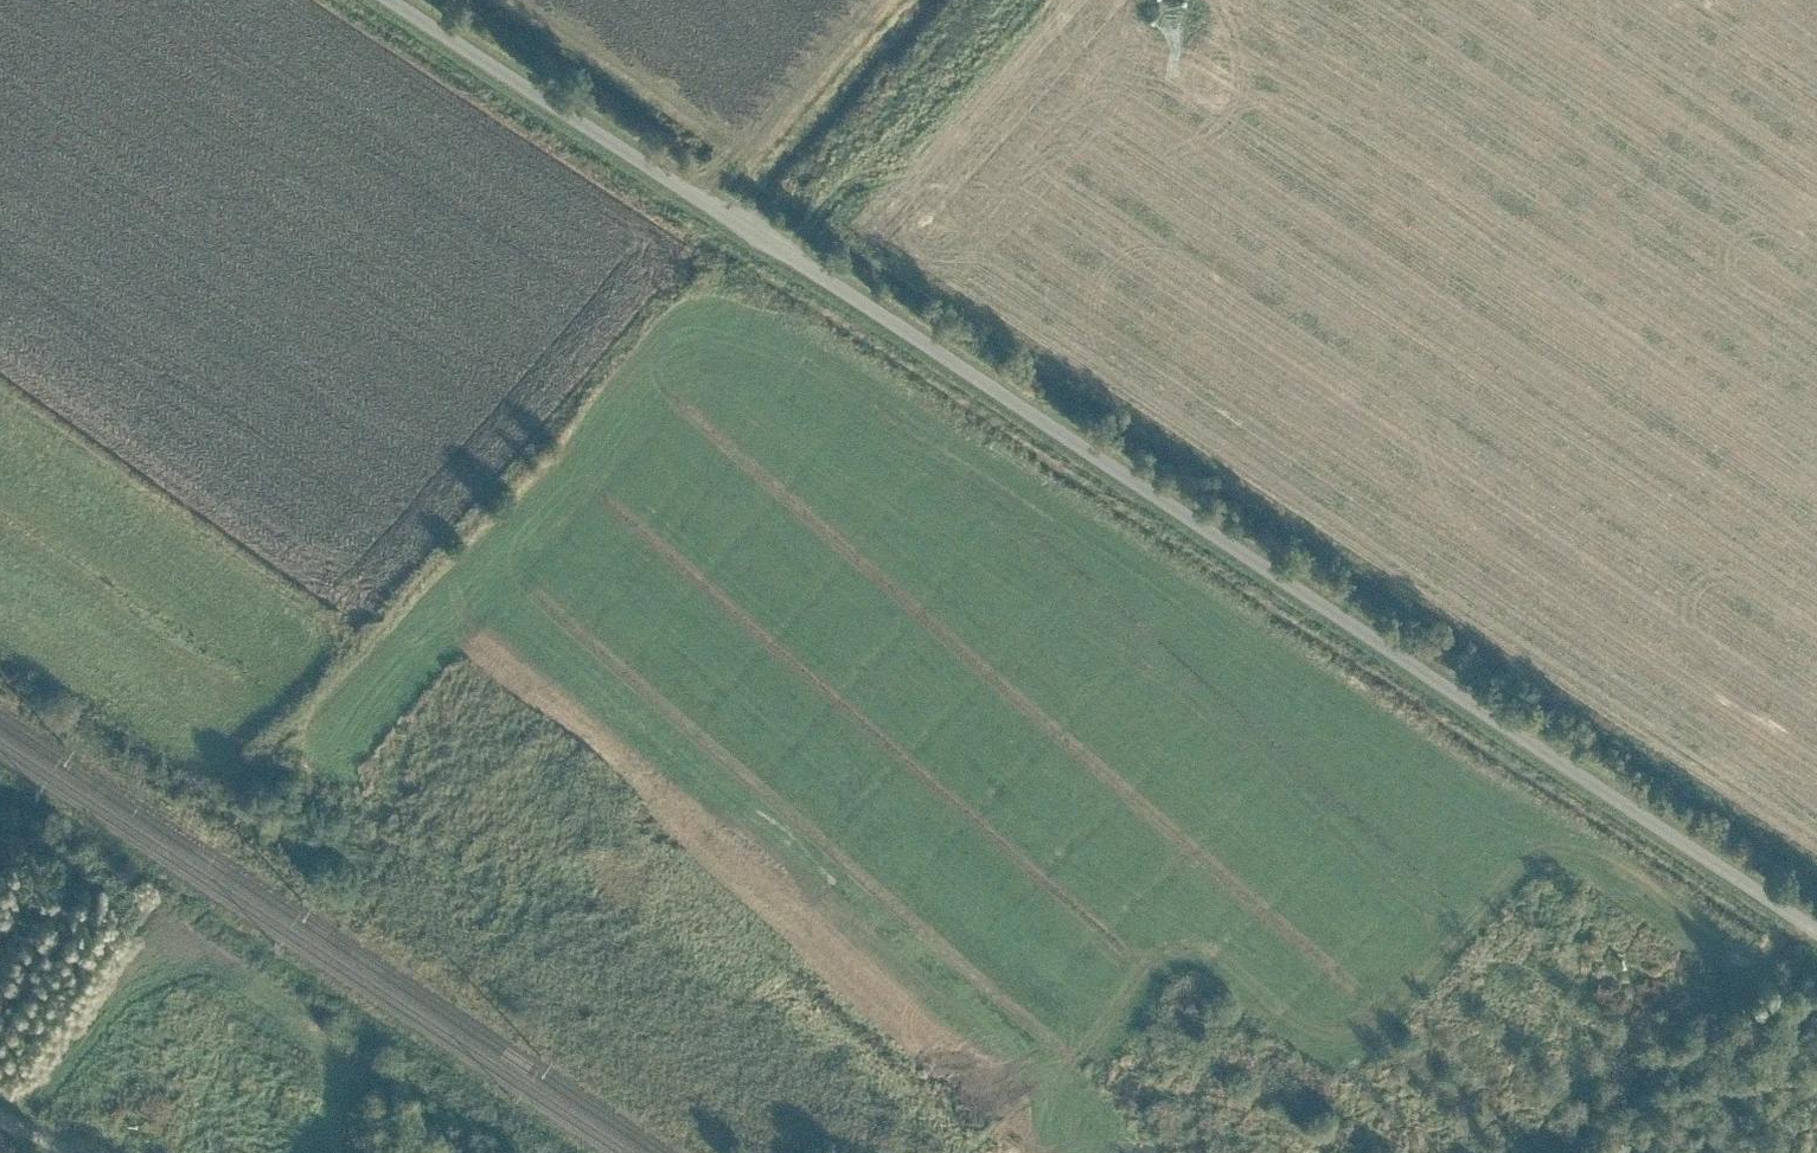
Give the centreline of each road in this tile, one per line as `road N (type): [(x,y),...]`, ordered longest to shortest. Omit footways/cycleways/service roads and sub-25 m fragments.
road 1 (unclassified): [(1816,935),(909,331),(389,0)]

